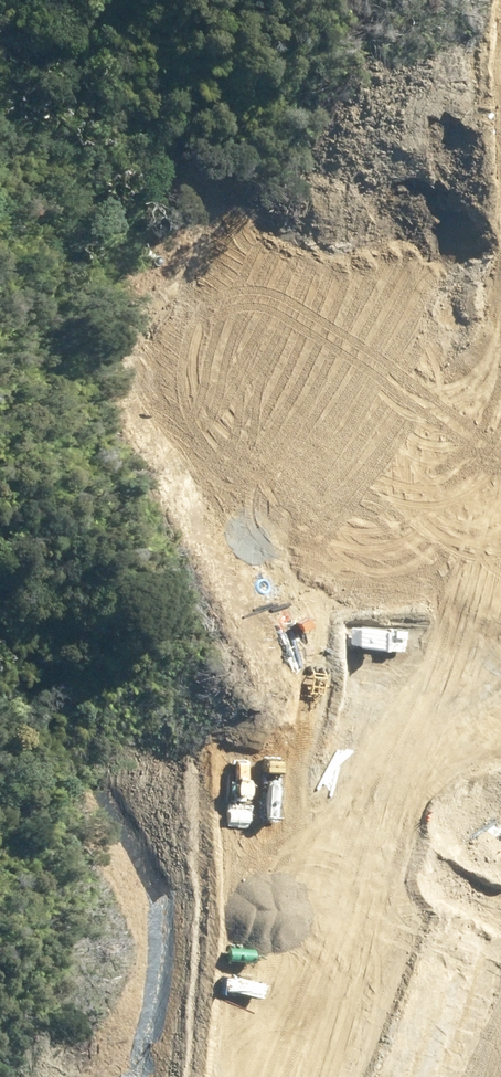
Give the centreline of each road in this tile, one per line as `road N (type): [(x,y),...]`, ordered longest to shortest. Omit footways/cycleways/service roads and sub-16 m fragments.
road 1 (trunk): [(295,1076),(454,364),(500,210)]
road 2 (trunk): [(500,370),(344,1076)]

